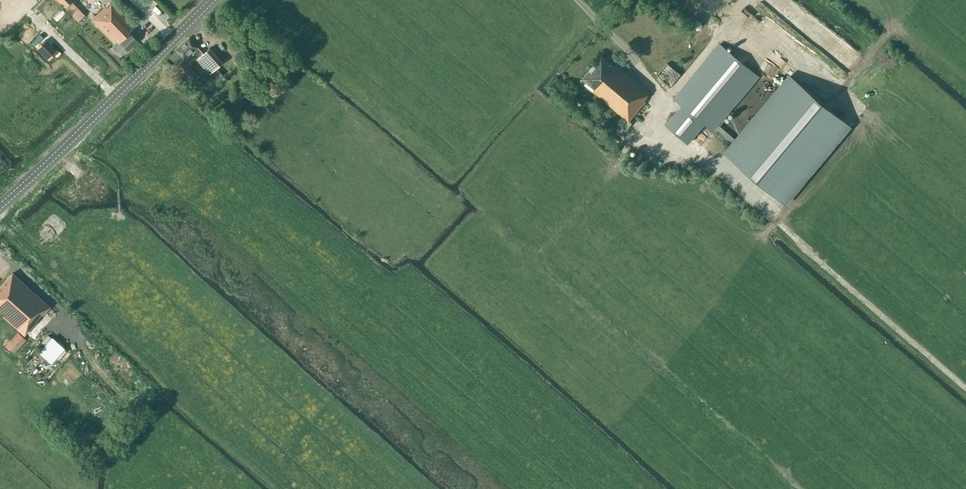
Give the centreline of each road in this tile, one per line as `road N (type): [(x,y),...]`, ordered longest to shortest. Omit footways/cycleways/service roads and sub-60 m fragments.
road 1 (track): [(661,94),(658,125),(965,388)]
road 2 (tertiary): [(0,205),(215,0)]
road 3 (track): [(661,94),(745,0)]

